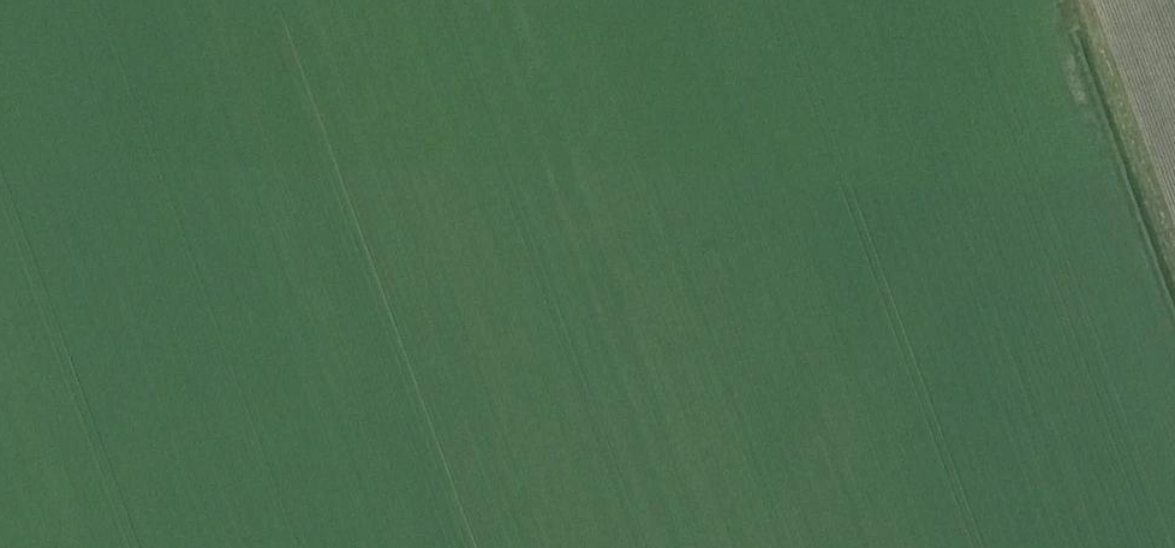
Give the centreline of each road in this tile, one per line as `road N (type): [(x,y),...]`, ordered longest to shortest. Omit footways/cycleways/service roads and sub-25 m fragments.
road 1 (track): [(1174,266),(1078,0)]

